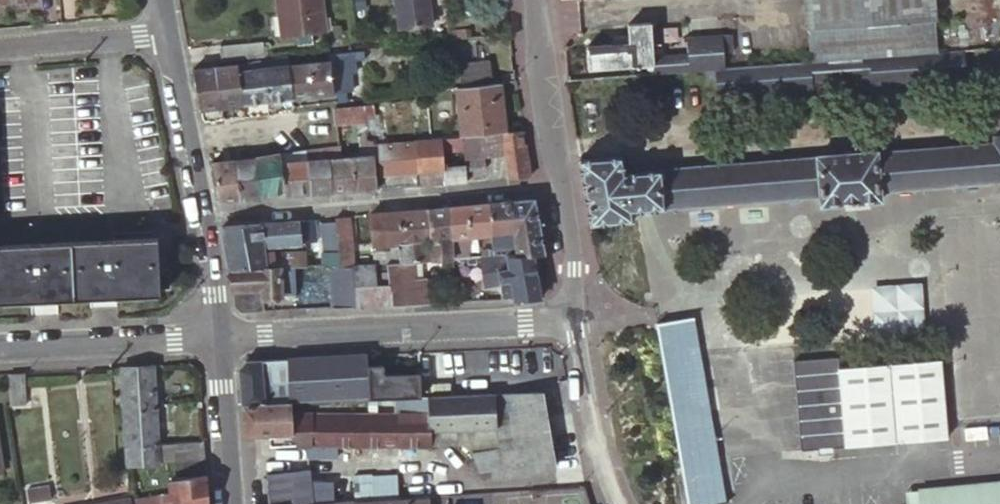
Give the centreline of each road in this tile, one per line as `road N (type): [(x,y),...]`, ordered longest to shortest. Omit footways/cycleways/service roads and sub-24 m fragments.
road 1 (residential): [(207,215),(563,184)]
road 2 (residential): [(575,322),(223,338)]
road 3 (residential): [(223,338),(0,349)]
road 4 (residential): [(168,32),(207,215)]
road 5 (tertiary): [(563,184),(548,131),(534,0)]
road 6 (tertiary): [(616,503),(575,322)]
road 7 (residential): [(168,32),(0,47)]
road 8 (residential): [(223,338),(232,503)]
road 9 (tertiary): [(575,322),(563,184)]
road 10 (residential): [(207,215),(223,338)]

